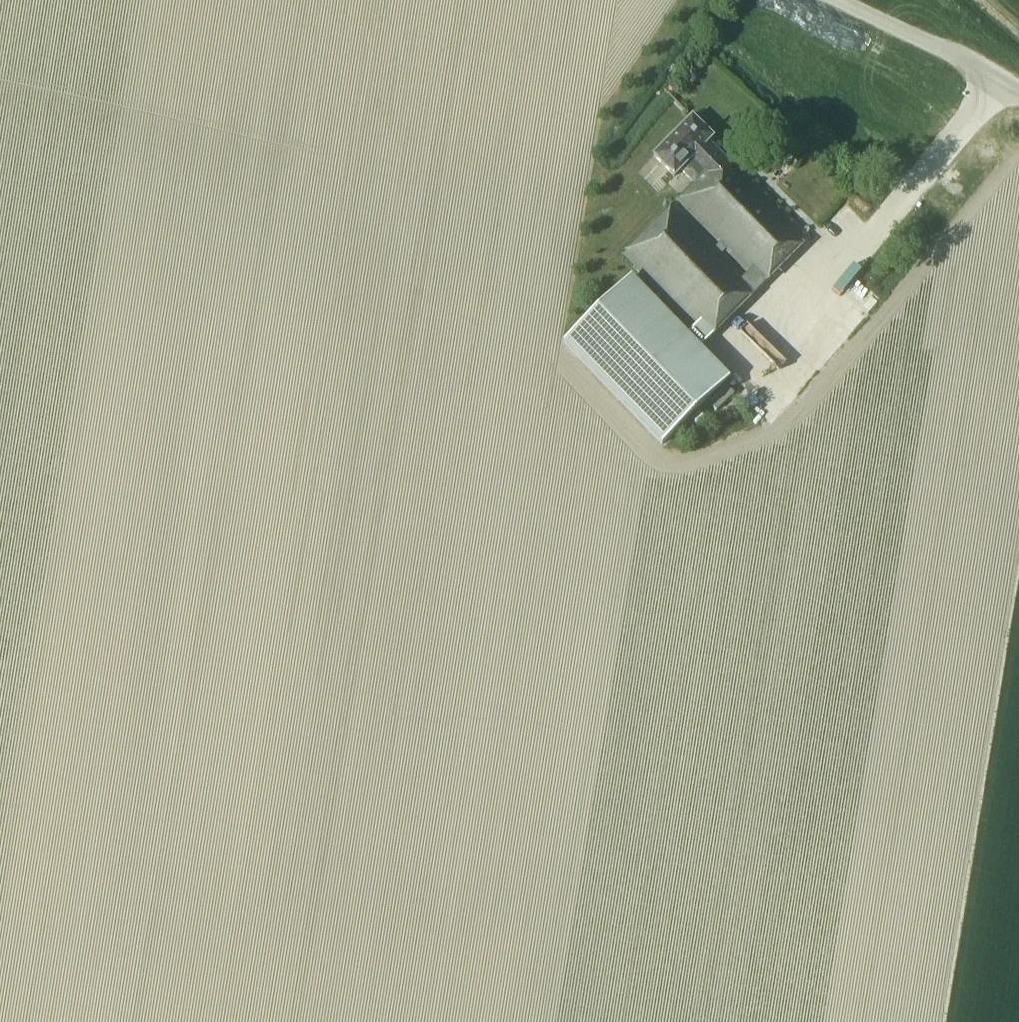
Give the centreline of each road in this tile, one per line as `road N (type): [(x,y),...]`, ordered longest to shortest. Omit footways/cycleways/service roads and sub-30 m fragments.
road 1 (unclassified): [(1018,89),(851,0)]

